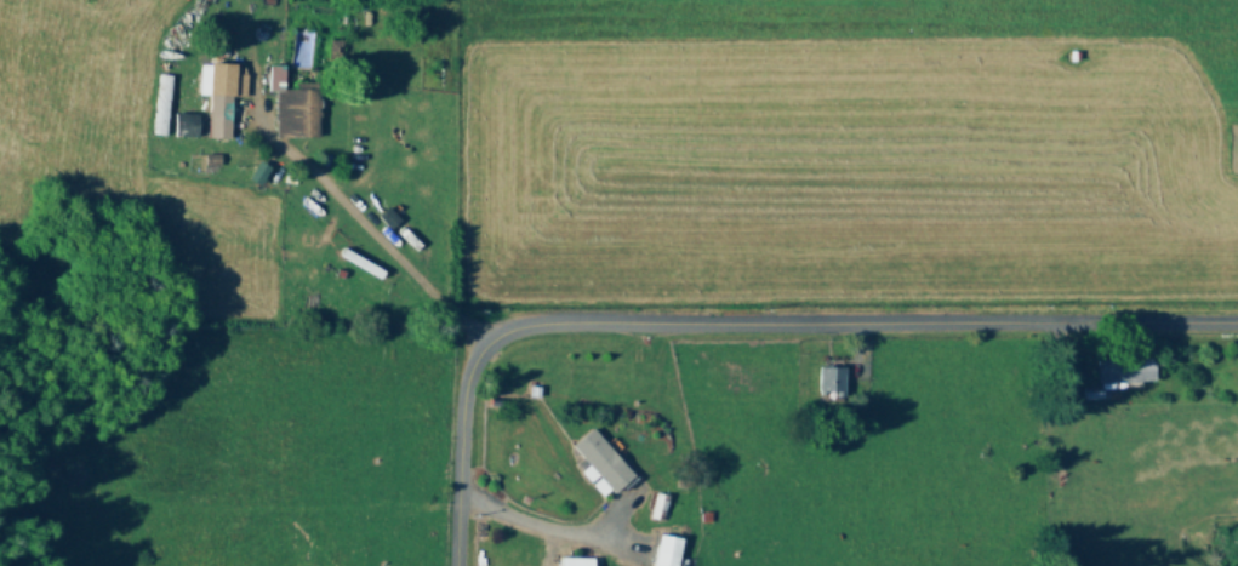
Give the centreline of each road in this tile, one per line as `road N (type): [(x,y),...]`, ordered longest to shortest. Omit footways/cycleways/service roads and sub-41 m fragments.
road 1 (residential): [(449,565),(455,388),(480,324),(1237,319)]
road 2 (residential): [(480,324),(125,95)]

